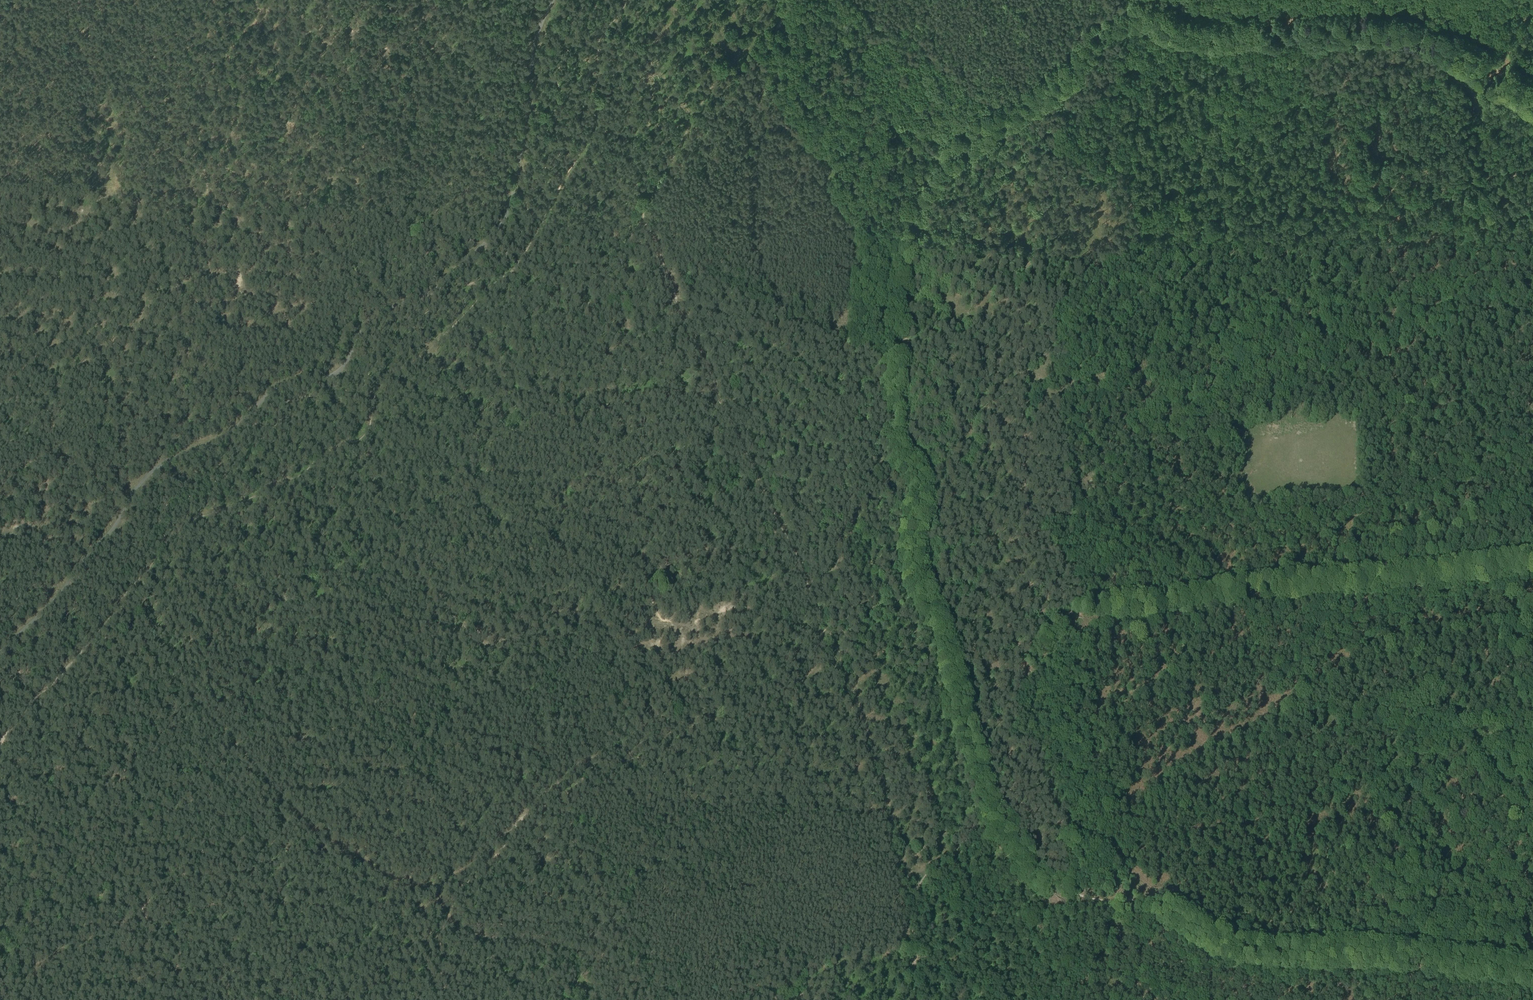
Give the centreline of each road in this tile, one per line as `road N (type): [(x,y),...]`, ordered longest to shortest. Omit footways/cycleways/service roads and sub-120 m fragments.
road 1 (track): [(0,651),(62,591),(149,473),(231,432),(283,384),(341,370),(372,316),(443,283),(491,237),(509,206),(536,38),(553,0)]
road 2 (track): [(910,218),(895,329),(893,436),(918,484),(917,582),(947,645),(992,804)]
road 3 (track): [(1399,32),(1186,29),(1125,11),(1056,81),(950,159),(913,211)]
road 4 (track): [(1078,613),(1075,576),(1028,512),(1018,302),(977,246),(910,218)]
road 5 (track): [(1164,908),(1254,953),(1532,973)]
road 6 (track): [(1164,908),(1108,835),(1081,704),(1078,613)]
road 7 (track): [(1024,423),(1068,383),(1091,377),(1135,432),(1232,443)]
road 8 (track): [(992,804),(1036,872),(1054,886),(1164,908)]
road 9 (track): [(1532,94),(1481,62),(1399,32)]
road 10 (track): [(1527,0),(1399,32)]

